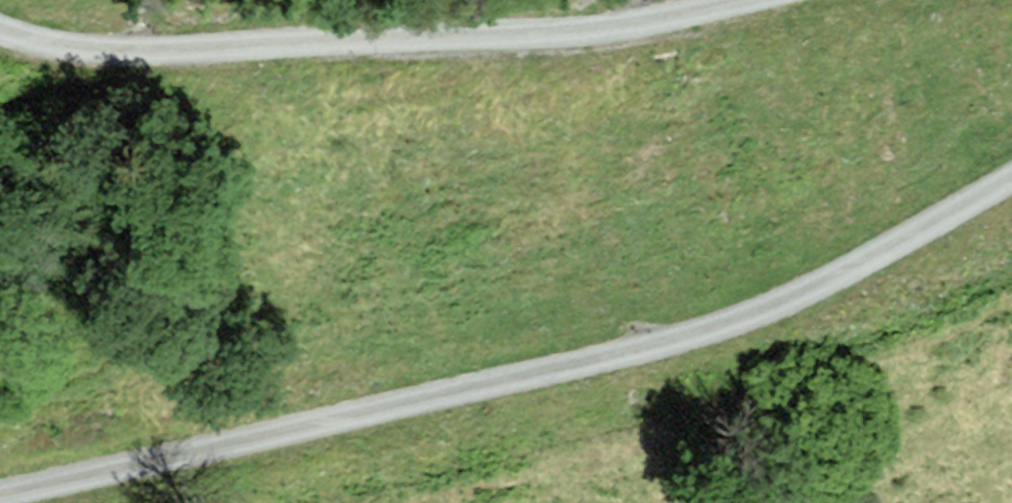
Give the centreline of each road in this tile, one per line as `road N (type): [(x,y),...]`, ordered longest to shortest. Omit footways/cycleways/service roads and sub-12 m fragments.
road 1 (residential): [(0,498),(729,324),(808,290),(1011,175)]
road 2 (residential): [(732,0),(575,30),(181,49),(91,50),(0,30)]

